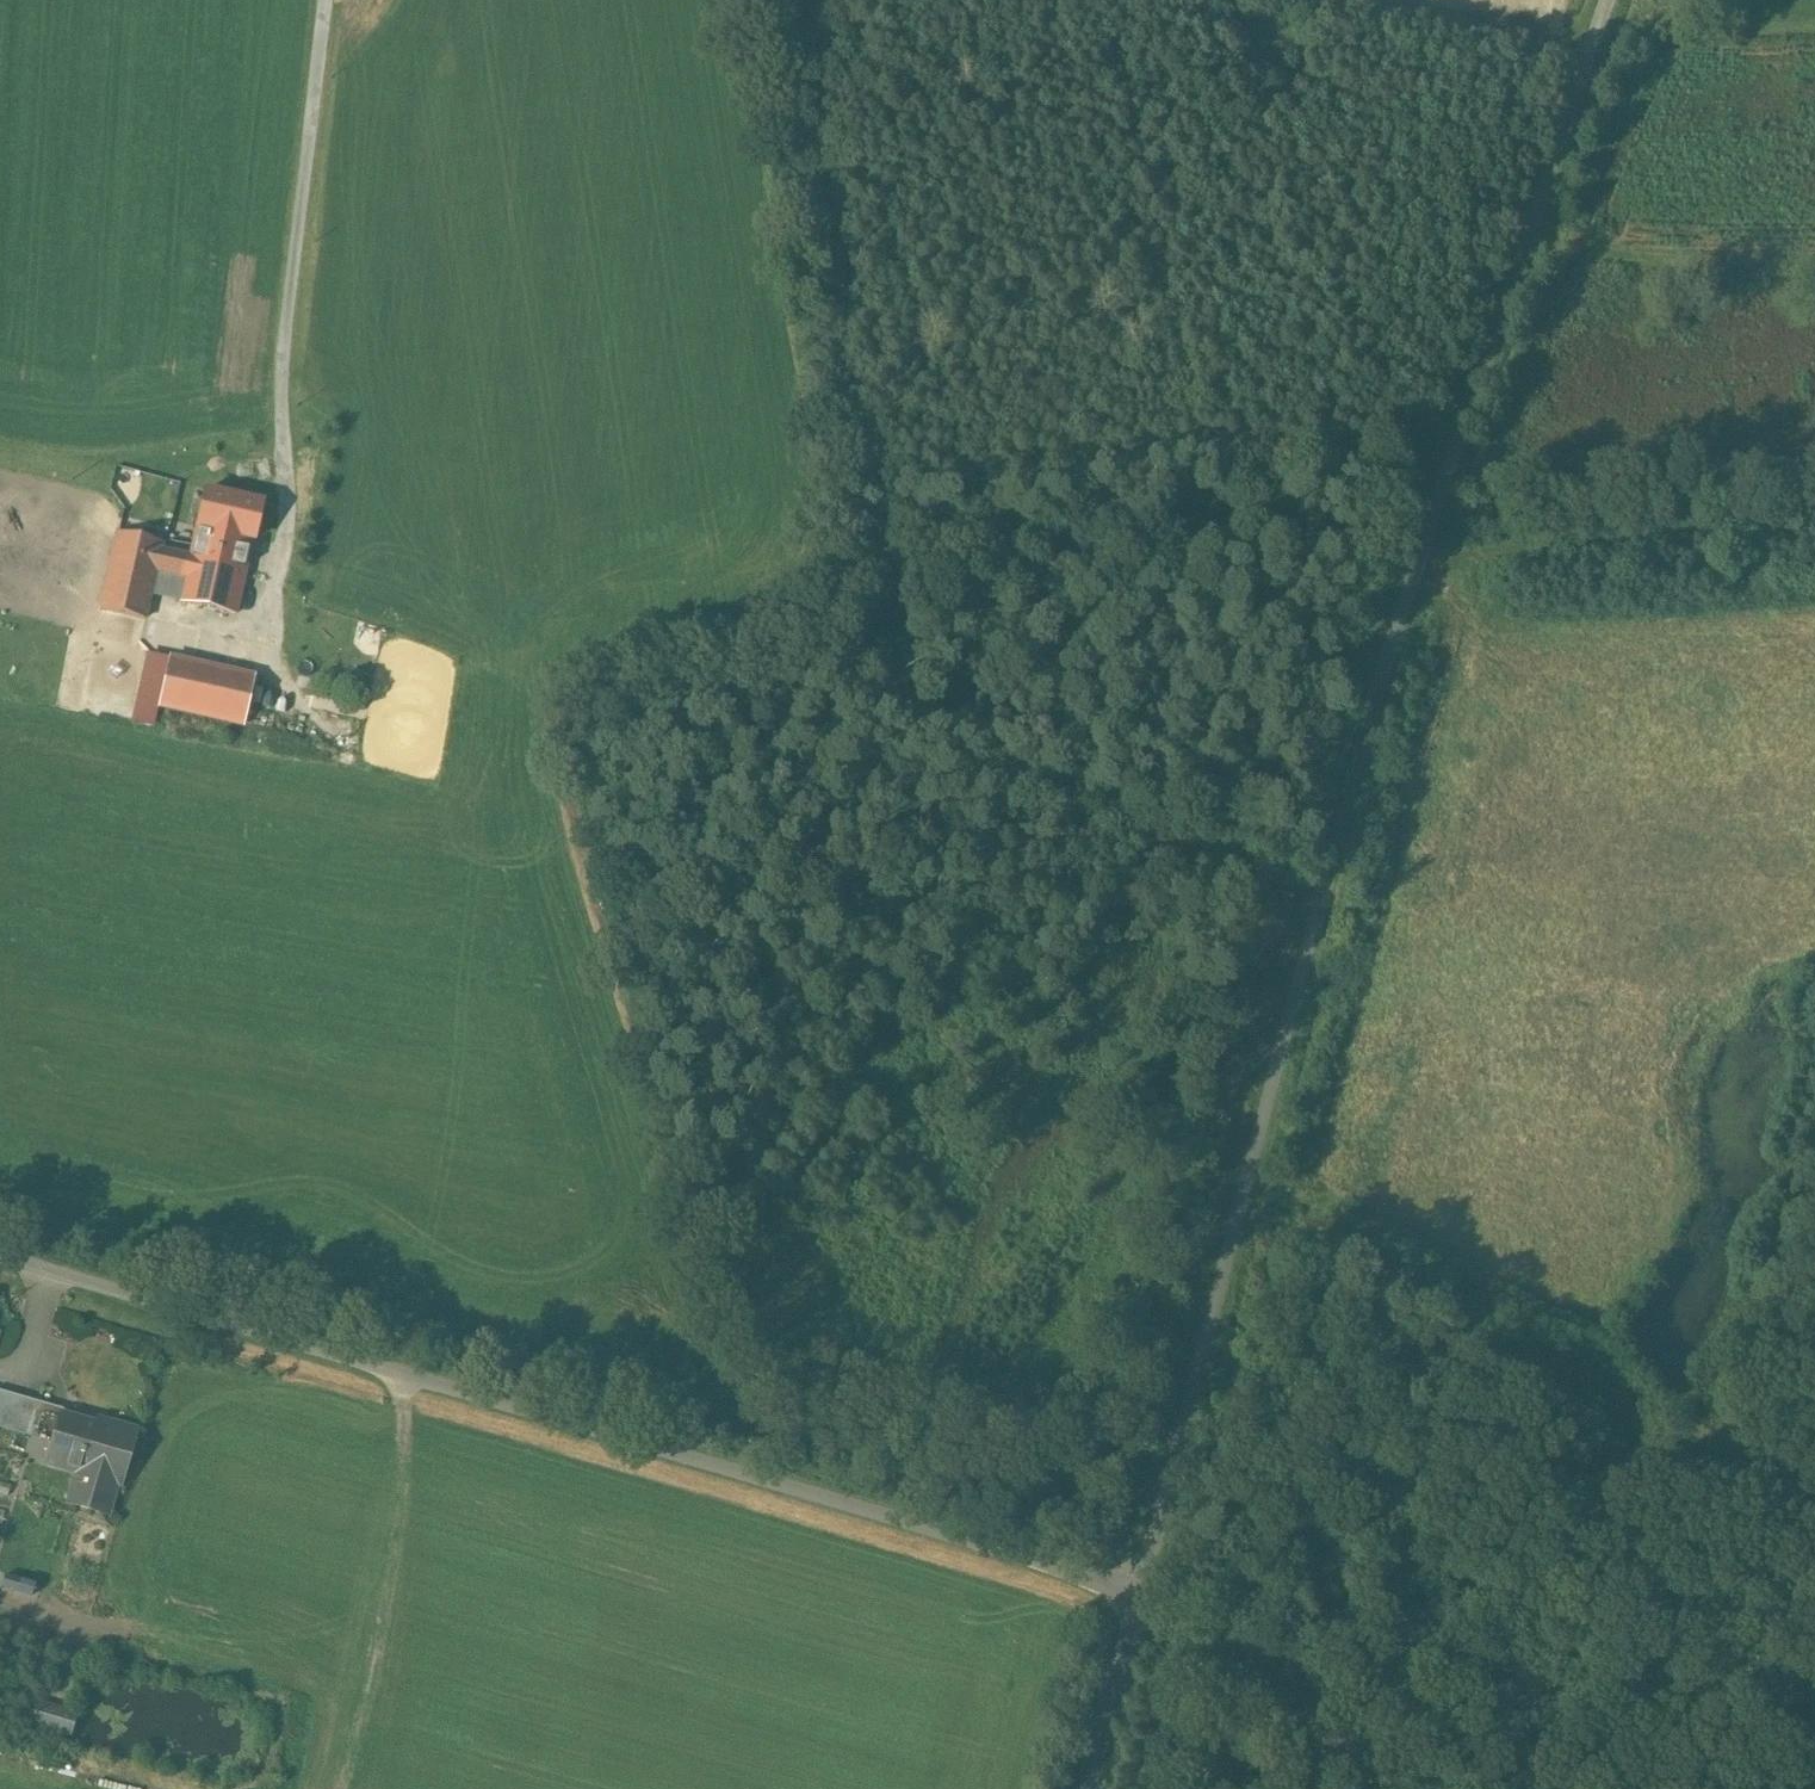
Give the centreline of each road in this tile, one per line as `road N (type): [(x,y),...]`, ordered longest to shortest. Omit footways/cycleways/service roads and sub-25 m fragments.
road 1 (unclassified): [(1138,1597),(1472,427),(1608,0)]
road 2 (unclassified): [(0,1254),(926,1524),(1138,1597)]
road 3 (unclassified): [(1138,1597),(1411,1788)]
road 4 (track): [(289,465),(253,455),(125,476),(0,449)]
road 5 (unclassified): [(1088,1788),(1138,1597)]

